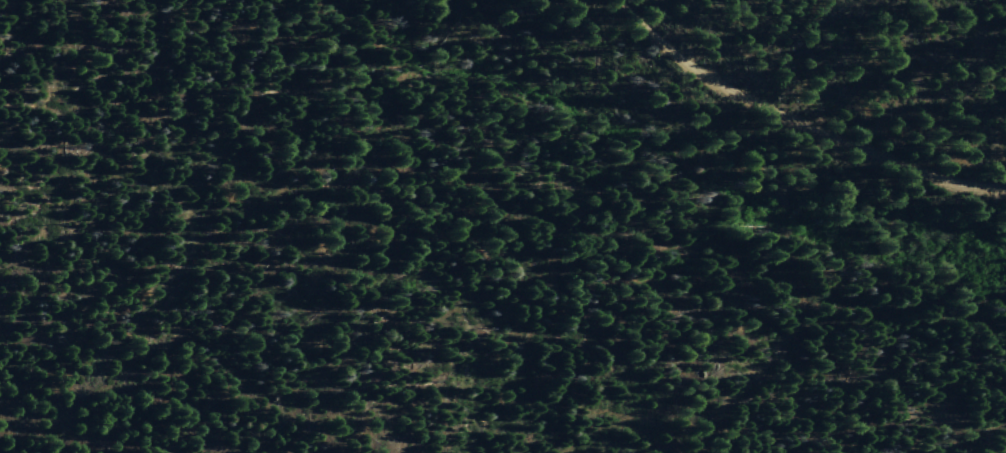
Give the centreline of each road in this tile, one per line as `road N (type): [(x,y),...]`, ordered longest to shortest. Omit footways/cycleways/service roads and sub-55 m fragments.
road 1 (track): [(1005,188),(943,180),(784,116),(686,64),(617,0)]

